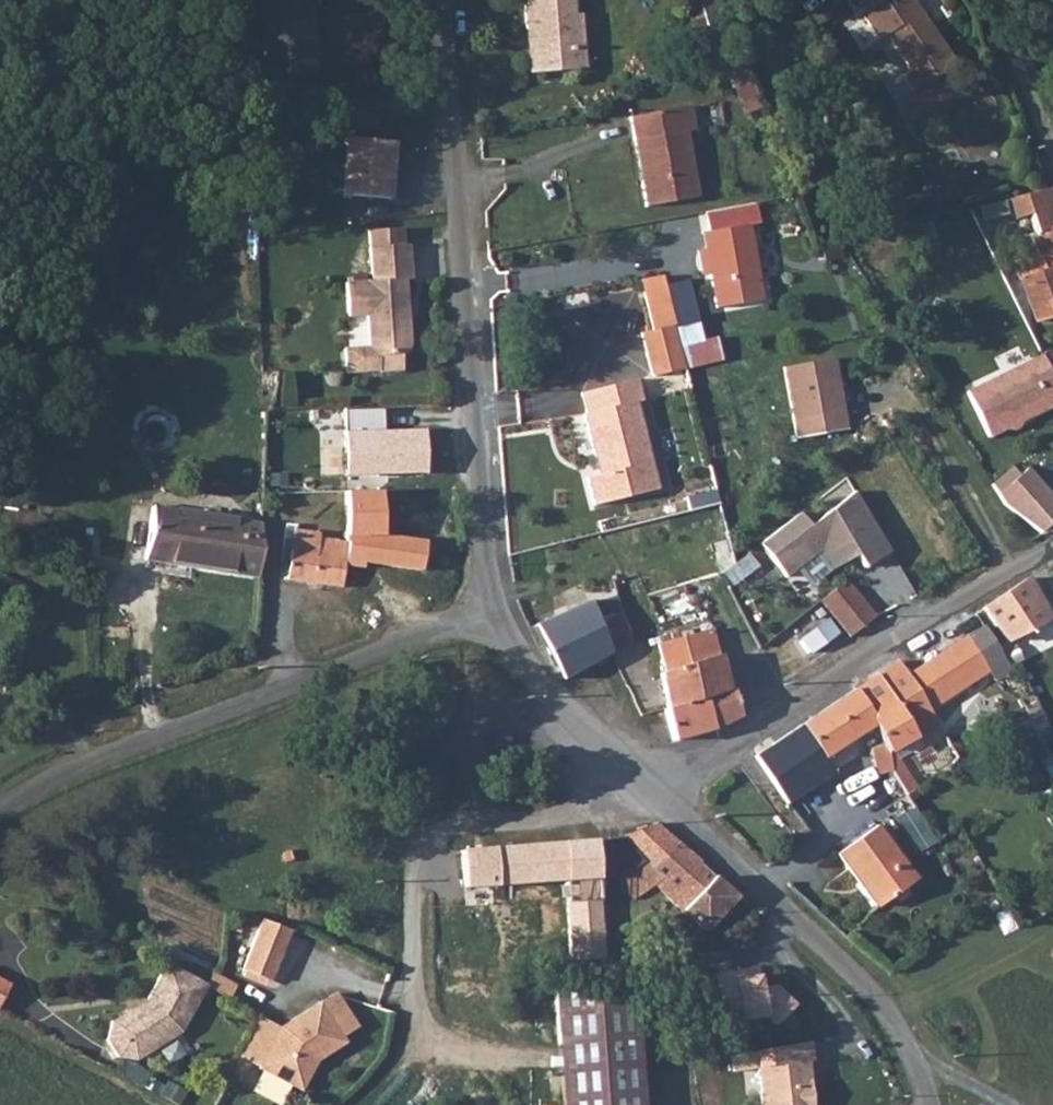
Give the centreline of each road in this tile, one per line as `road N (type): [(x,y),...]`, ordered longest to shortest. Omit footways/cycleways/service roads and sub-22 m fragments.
road 1 (unclassified): [(482,620),(489,578),(439,0)]
road 2 (unclassified): [(482,620),(131,747),(50,780),(0,812)]
road 3 (residential): [(660,797),(1052,552)]
road 4 (unclassified): [(928,1104),(905,1041),(857,978),(660,797)]
road 5 (unclassified): [(660,797),(482,620)]
road 6 (track): [(887,1017),(1052,931)]

